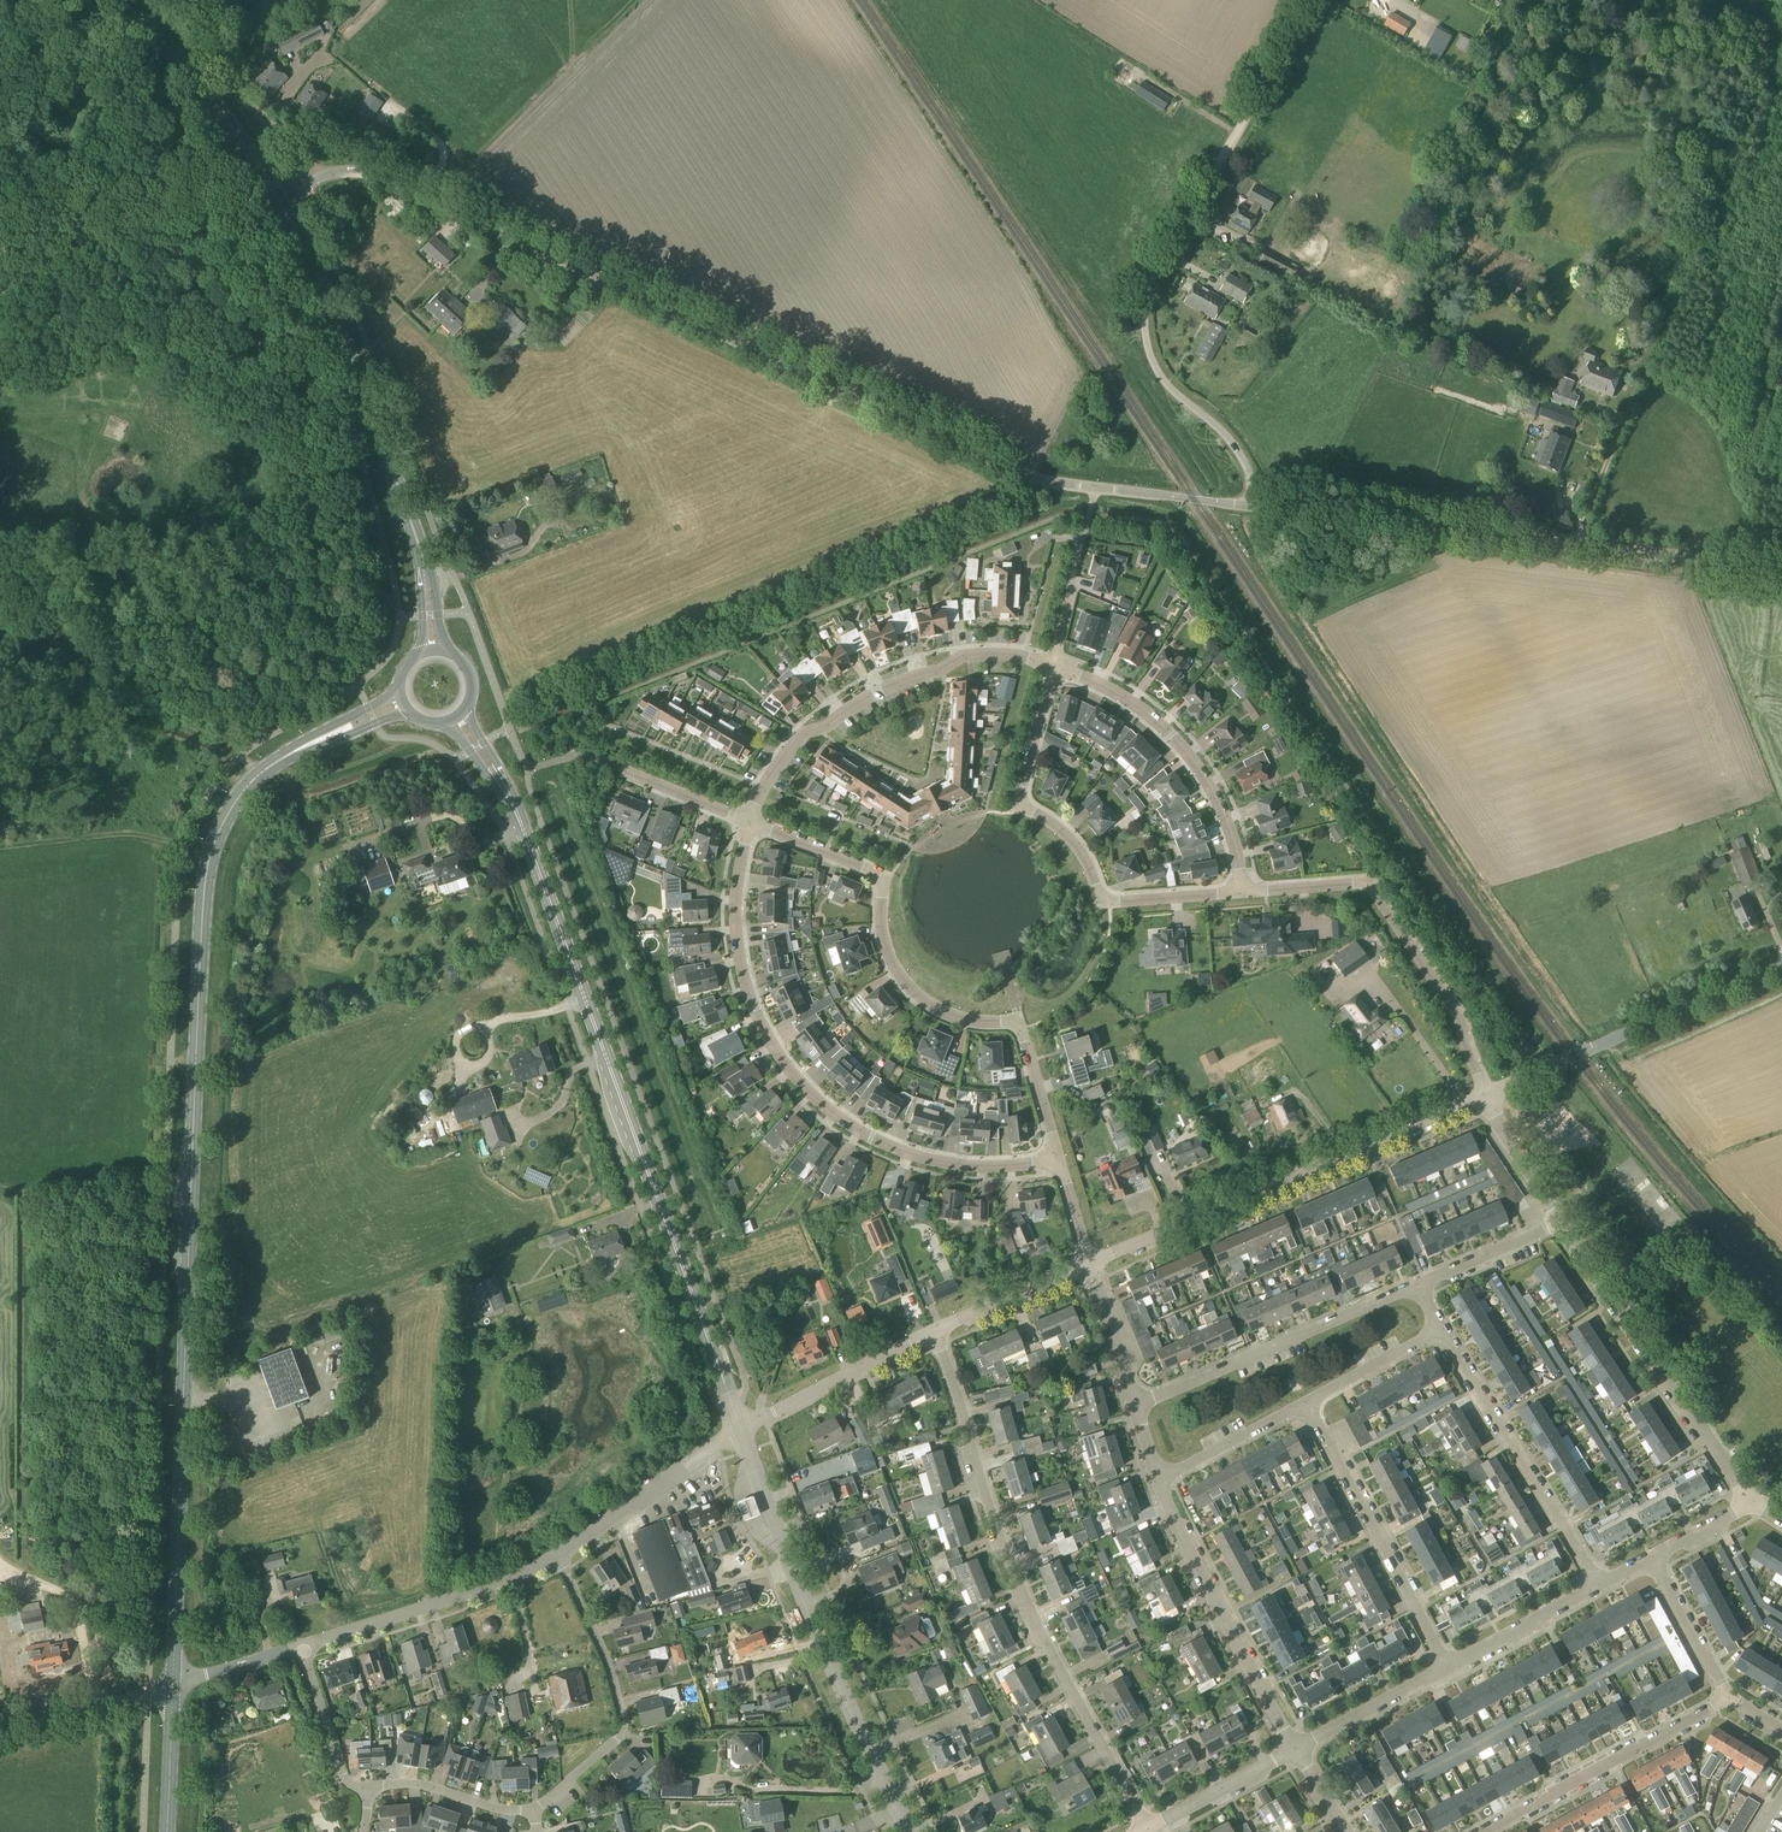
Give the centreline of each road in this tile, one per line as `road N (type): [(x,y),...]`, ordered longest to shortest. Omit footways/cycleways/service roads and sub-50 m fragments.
road 1 (primary): [(173,1688),(207,866),(238,796),(282,759)]
road 2 (unclassified): [(1095,488),(1017,473),(383,176),(333,172),(307,182)]
road 3 (tertiary): [(741,1430),(525,835)]
road 4 (residential): [(1056,1158),(1012,1167),(939,1163),(870,1138),(812,1095),(754,1009),(738,955),(735,896),(749,822)]
road 5 (residential): [(1149,1827),(1054,1665),(1020,1588),(936,1330)]
road 6 (unclassified): [(1781,567),(1252,507)]
road 7 (residential): [(1056,1158),(1023,1027),(942,1013),(913,992),(885,950),(879,876),(749,822)]
road 8 (tertiary): [(909,1831),(790,1569),(741,1430)]
road 9 (unclassified): [(1090,1264),(1485,1094)]
road 10 (residential): [(1241,891),(1099,902),(1068,838),(1019,799),(1053,664)]
road 11 (residential): [(749,822),(804,736),(879,694),(964,657),(1053,664)]
road 12 (residential): [(1485,1094),(1458,1015),(1373,890),(1357,884),(1241,891)]
road 13 (primary): [(417,540),(291,213)]
road 14 (unclassified): [(1252,507),(1239,453),(1164,383),(1144,342),(1144,301),(1191,213)]
road 15 (residential): [(1751,1503),(1560,1222)]
road 16 (unclassified): [(1485,1094),(1781,967)]
road 17 (residential): [(1135,1407),(1423,1283)]
road 18 (residential): [(531,1813),(624,1728),(604,1654),(558,1557)]
road 19 (residential): [(1053,664),(1149,720),(1187,759),(1213,799),(1241,891)]
road 20 (residential): [(1599,1586),(1445,1325)]
road 21 (residential): [(1293,1748),(1192,1558),(1160,1478)]
road 22 (residential): [(1449,1668),(1307,1403)]
road 23 (residential): [(1480,1831),(1727,1698)]
road 24 (unclassified): [(300,1649),(456,1600),(558,1557)]
road 25 (track): [(1191,213),(1314,0)]
road 26 (primary): [(275,178),(120,0)]
road 27 (unclassified): [(558,1557),(741,1430)]
road 28 (unclassified): [(741,1430),(936,1330)]
road 29 (track): [(1606,1043),(1617,1053),(1638,1047),(1781,984)]
road 30 (residential): [(1053,664),(1095,488)]
road 31 (unclassified): [(173,1688),(0,1724)]
road 32 (residential): [(1293,1748),(1449,1668)]
road 33 (residential): [(1449,1668),(1599,1586)]
road 34 (unclassified): [(936,1330),(1090,1264)]
road 35 (residential): [(300,1649),(342,1777),(371,1787)]
road 36 (residential): [(1160,1478),(1307,1403)]
road 37 (residential): [(1149,1827),(1293,1748)]
road 38 (residential): [(371,1787),(408,1782),(531,1813)]
road 39 (residential): [(1307,1403),(1445,1325)]
road 40 (unclassified): [(1252,507),(1095,488)]
road 41 (residential): [(1727,1698),(1652,1559)]
road 42 (residential): [(1423,1283),(1560,1222)]
road 43 (residential): [(1135,1407),(1090,1264)]
road 44 (residential): [(1560,1222),(1485,1094)]
road 45 (primary): [(168,1831),(173,1688)]
road 46 (tertiary): [(525,835),(503,777),(462,710)]
road 47 (residential): [(749,822),(619,770)]
road 48 (tertiary): [(444,721),(525,835)]
road 49 (primary): [(401,690),(282,759)]
road 50 (primary): [(282,759),(407,708)]
road 51 (unclassified): [(173,1688),(300,1649)]

